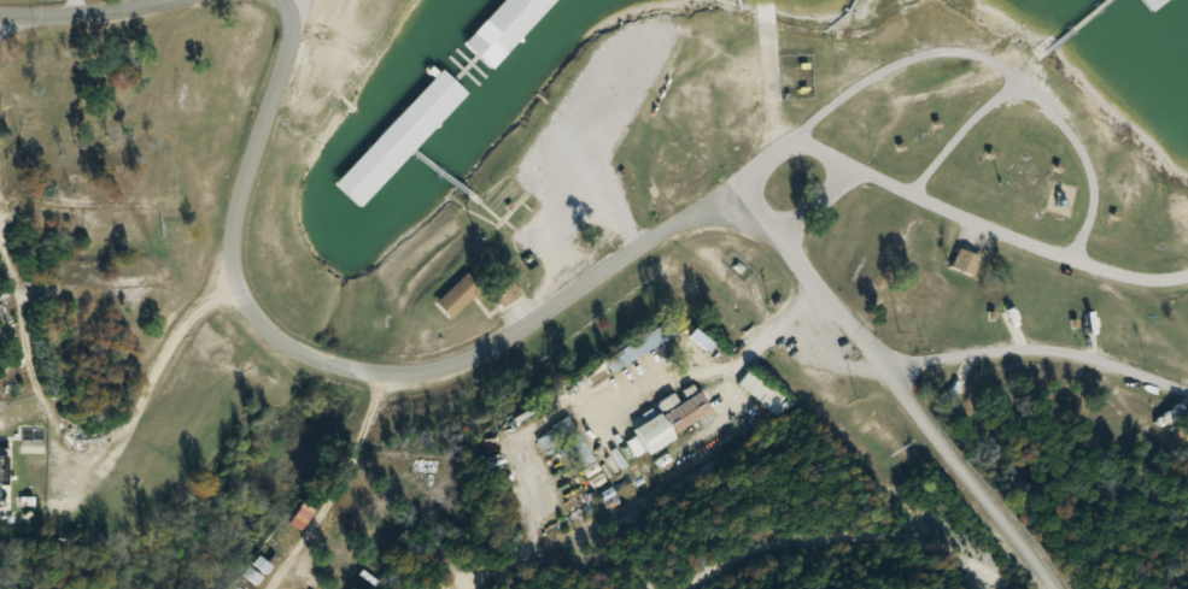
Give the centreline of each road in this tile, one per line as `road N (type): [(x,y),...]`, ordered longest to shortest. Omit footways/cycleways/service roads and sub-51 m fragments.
road 1 (residential): [(731,184),(596,269),(507,342),(432,371),(386,377),(287,349),(252,316),(232,276),(228,231),(288,33),(290,0)]
road 2 (residential): [(1056,588),(731,184)]
road 3 (residential): [(731,184),(778,147),(808,142),(958,219),(1070,259),(1130,276),(1187,275)]
road 4 (residential): [(1070,259),(1090,206),(1089,163),(1038,100),(1019,94),(978,110),(912,194)]
road 5 (residential): [(1187,394),(1041,348),(932,358),(891,377)]
road 6 (residential): [(146,0),(0,17)]

